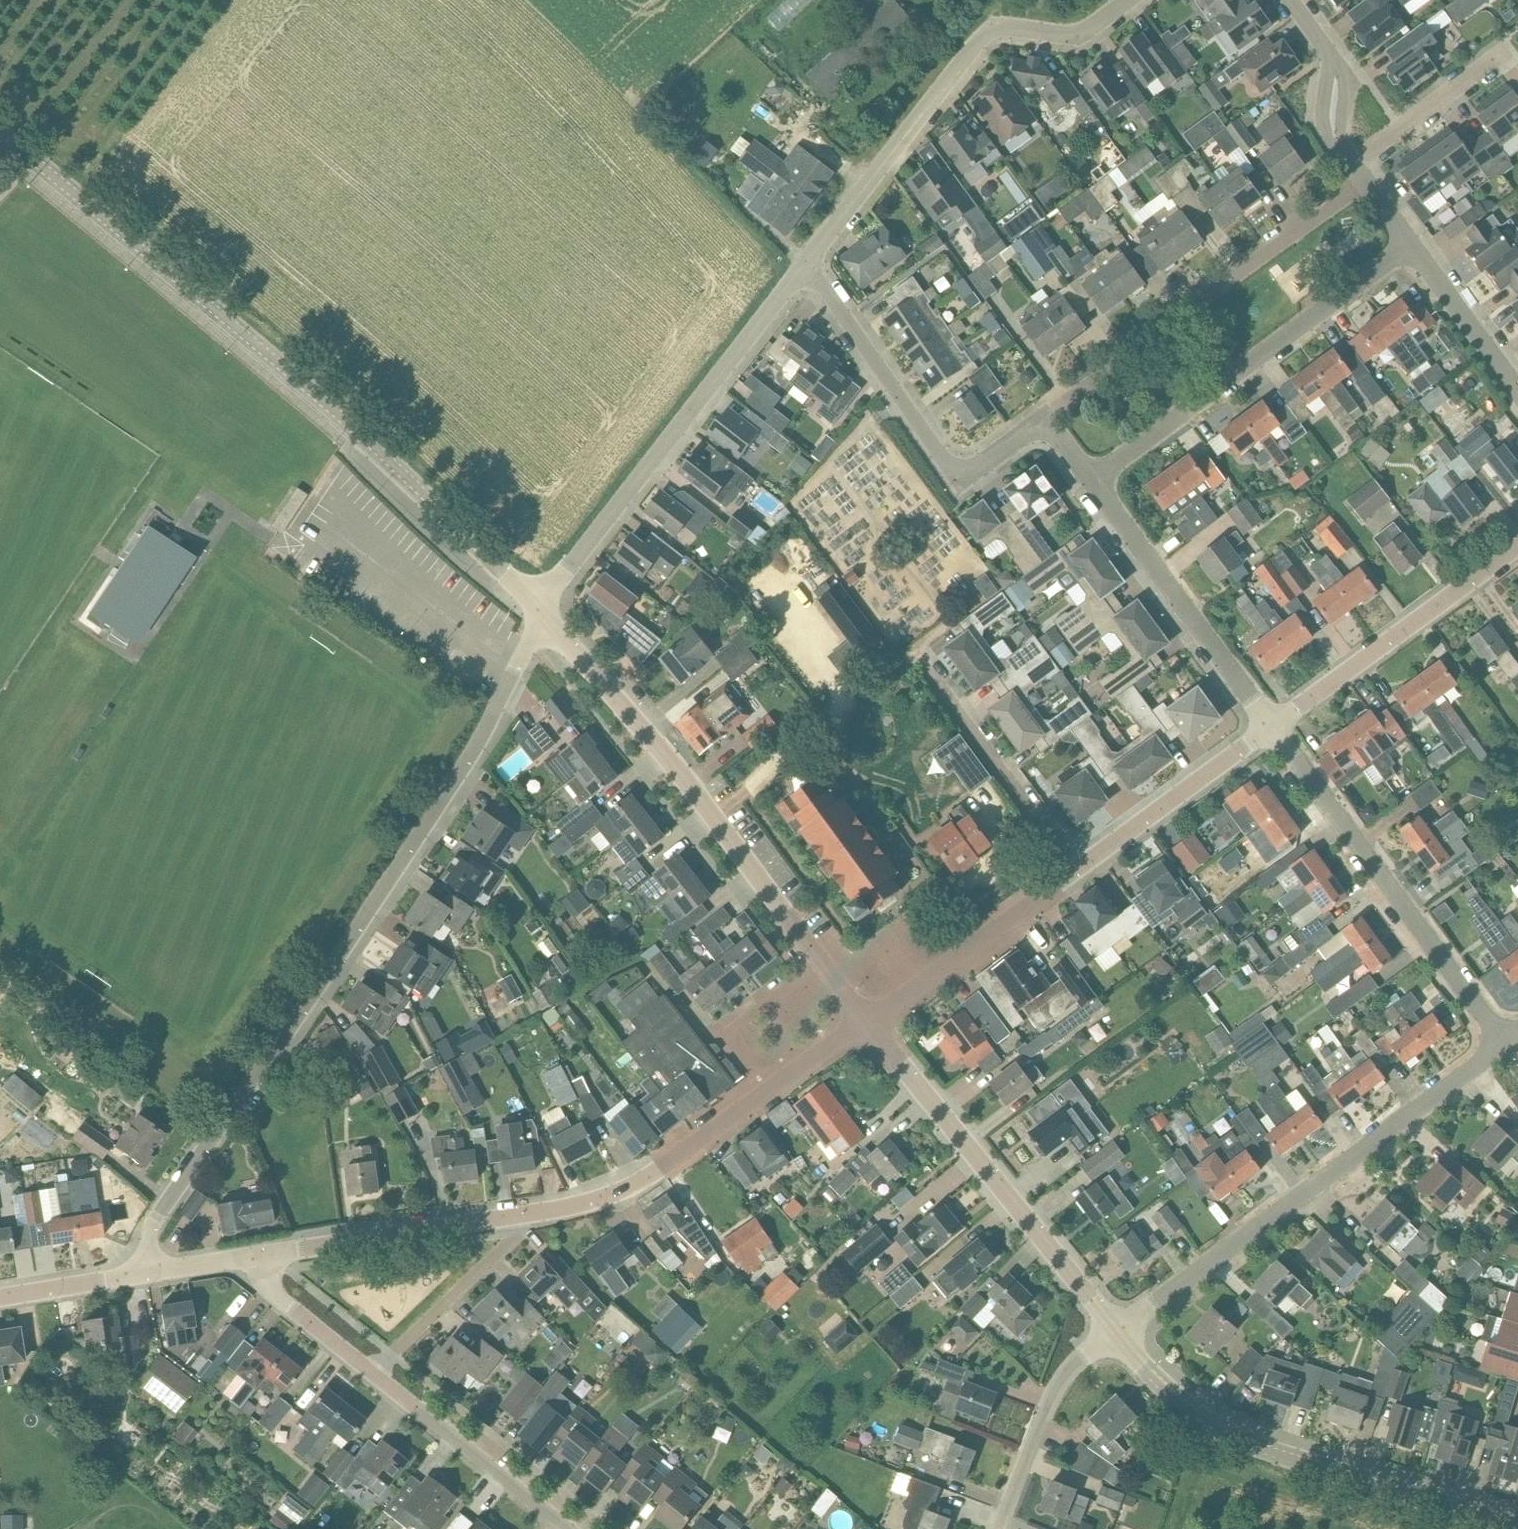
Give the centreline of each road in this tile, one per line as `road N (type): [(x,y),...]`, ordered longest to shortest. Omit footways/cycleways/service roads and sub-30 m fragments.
road 1 (unclassified): [(151,1271),(147,1233),(462,767),(541,617)]
road 2 (tertiary): [(541,617),(408,483),(0,127)]
road 3 (tertiary): [(868,1022),(715,812),(541,617)]
road 4 (residential): [(1118,1328),(1505,1043)]
road 5 (tertiary): [(1517,1525),(1226,1431),(1187,1406),(1118,1328)]
road 6 (unclassified): [(801,260),(1000,22),(1071,37),(1127,0)]
road 7 (unclassified): [(541,617),(801,260)]
road 8 (unclassified): [(513,1217),(595,1201),(649,1174),(868,1022)]
road 9 (residential): [(1088,483),(1411,245)]
road 10 (residential): [(1364,183),(1041,419)]
road 11 (residential): [(1505,1043),(1267,724)]
road 12 (tertiary): [(1118,1328),(868,1022)]
road 13 (residential): [(1041,419),(975,467),(953,467),(801,260)]
road 14 (residential): [(948,617),(953,624),(917,651),(1076,862)]
road 15 (unclassified): [(1267,724),(1517,541)]
road 16 (residential): [(1267,724),(1088,483)]
road 17 (unclassified): [(247,1253),(513,1217)]
road 18 (unclassified): [(868,1022),(1076,862)]
road 19 (residential): [(563,1528),(370,1375)]
road 20 (unclassified): [(997,1528),(1057,1384),(1118,1328)]
road 21 (unclassified): [(1076,862),(1267,724)]
road 22 (residential): [(370,1375),(514,1237),(513,1217)]
road 23 (residential): [(1348,166),(1510,46)]
road 24 (residential): [(1411,245),(1517,391)]
road 25 (residential): [(370,1375),(274,1298),(247,1253)]
road 26 (unclassified): [(0,1297),(151,1271)]

